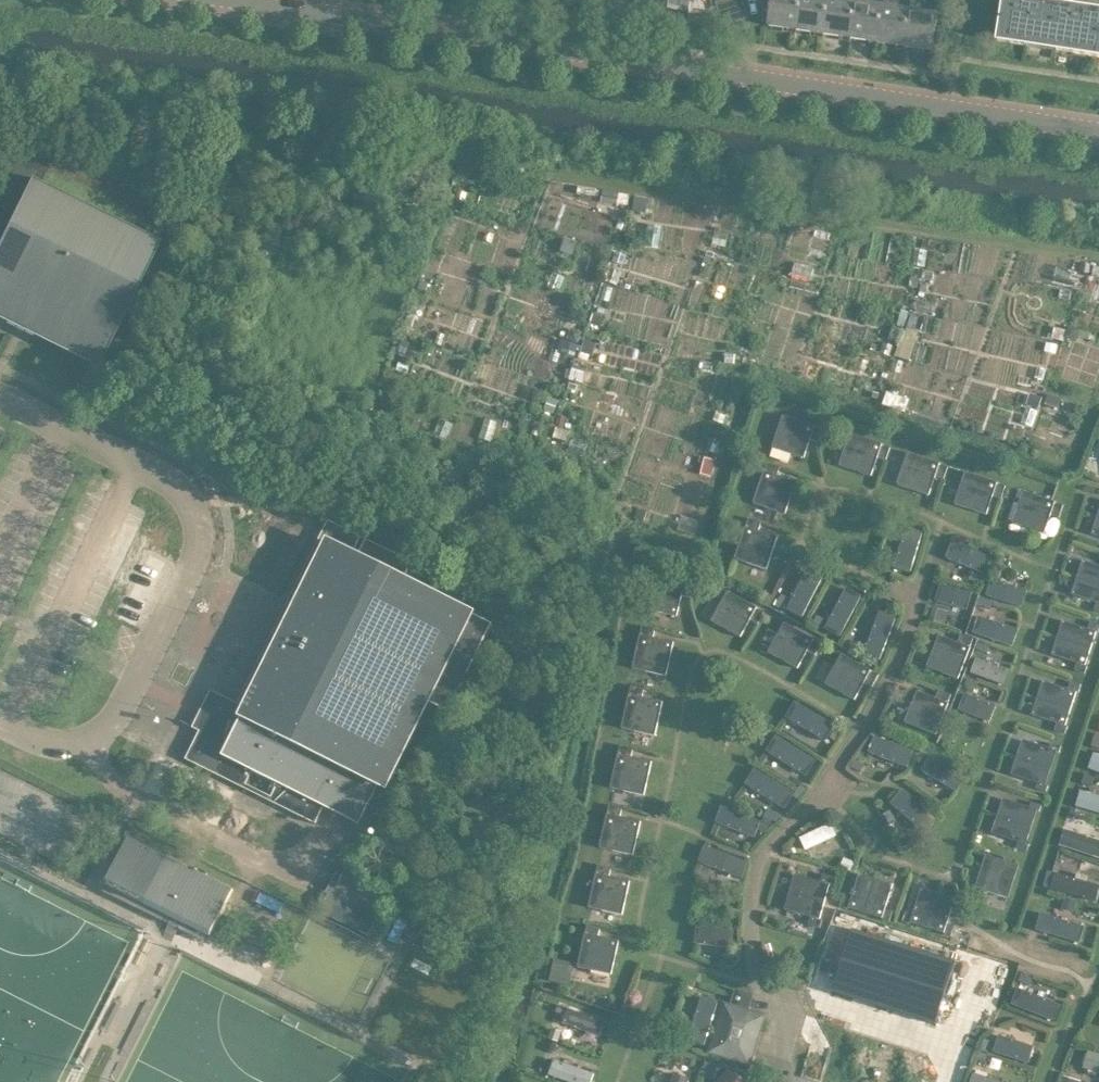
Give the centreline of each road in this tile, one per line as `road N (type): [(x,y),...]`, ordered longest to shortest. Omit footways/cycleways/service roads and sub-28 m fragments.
road 1 (tertiary): [(1098,129),(257,0)]
road 2 (unclassified): [(0,718),(53,741),(100,734),(117,716),(196,535),(177,486),(0,397)]

